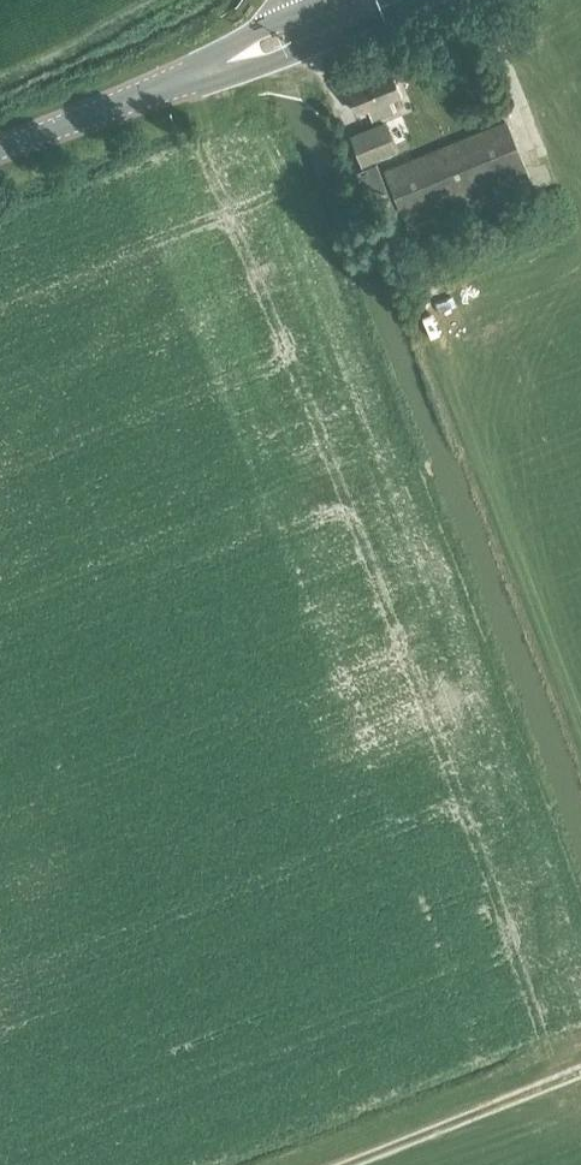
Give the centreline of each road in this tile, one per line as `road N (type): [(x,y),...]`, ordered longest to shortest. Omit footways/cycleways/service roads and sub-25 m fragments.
road 1 (track): [(580,731),(433,341),(449,298),(572,248),(580,230)]
road 2 (track): [(358,1164),(580,1077)]
road 3 (tertiary): [(0,148),(199,70)]
road 4 (tertiary): [(199,70),(251,68),(320,40)]
road 5 (tertiary): [(308,10),(240,38),(199,70)]

